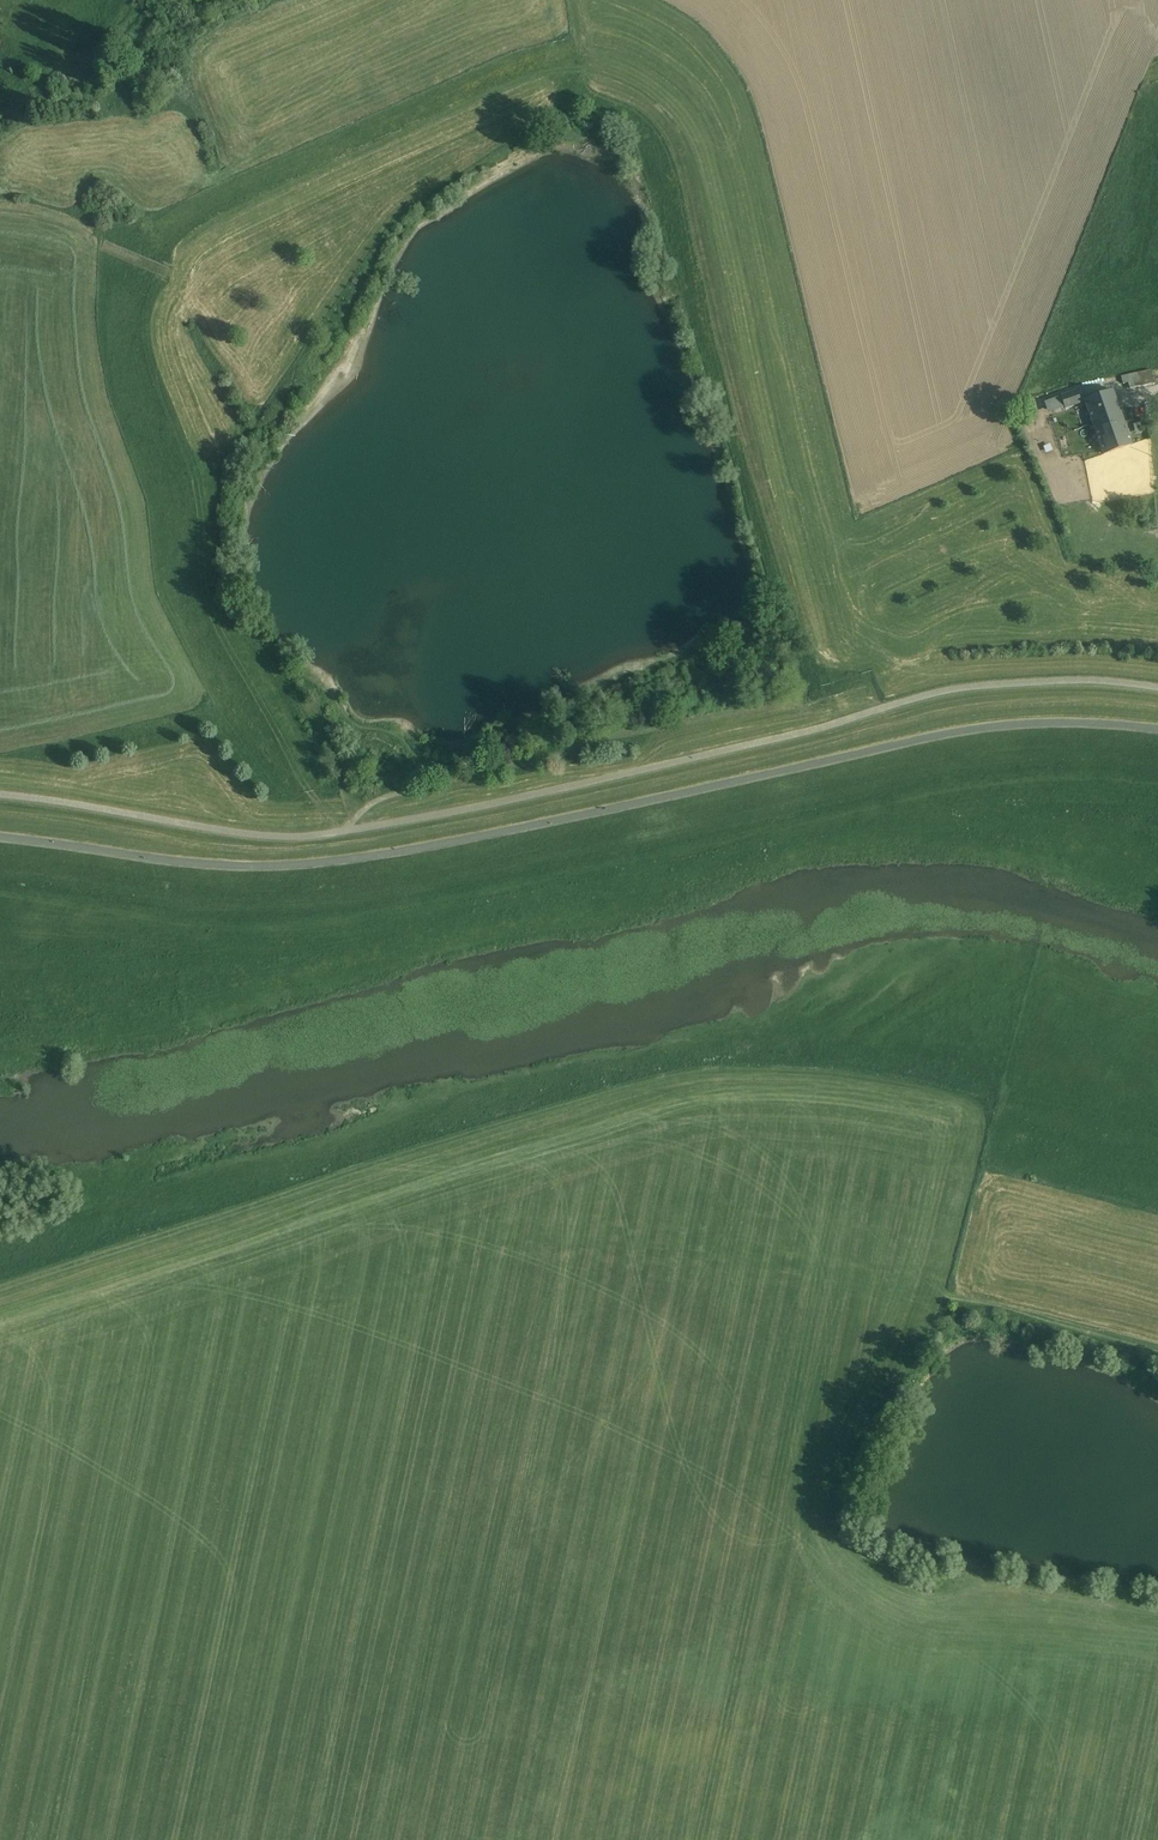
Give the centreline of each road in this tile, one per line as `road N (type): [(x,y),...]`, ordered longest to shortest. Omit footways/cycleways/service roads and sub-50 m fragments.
road 1 (track): [(0,795),(248,835),(310,837),(490,806),(819,730),(942,693),(1093,681),(1157,689)]

